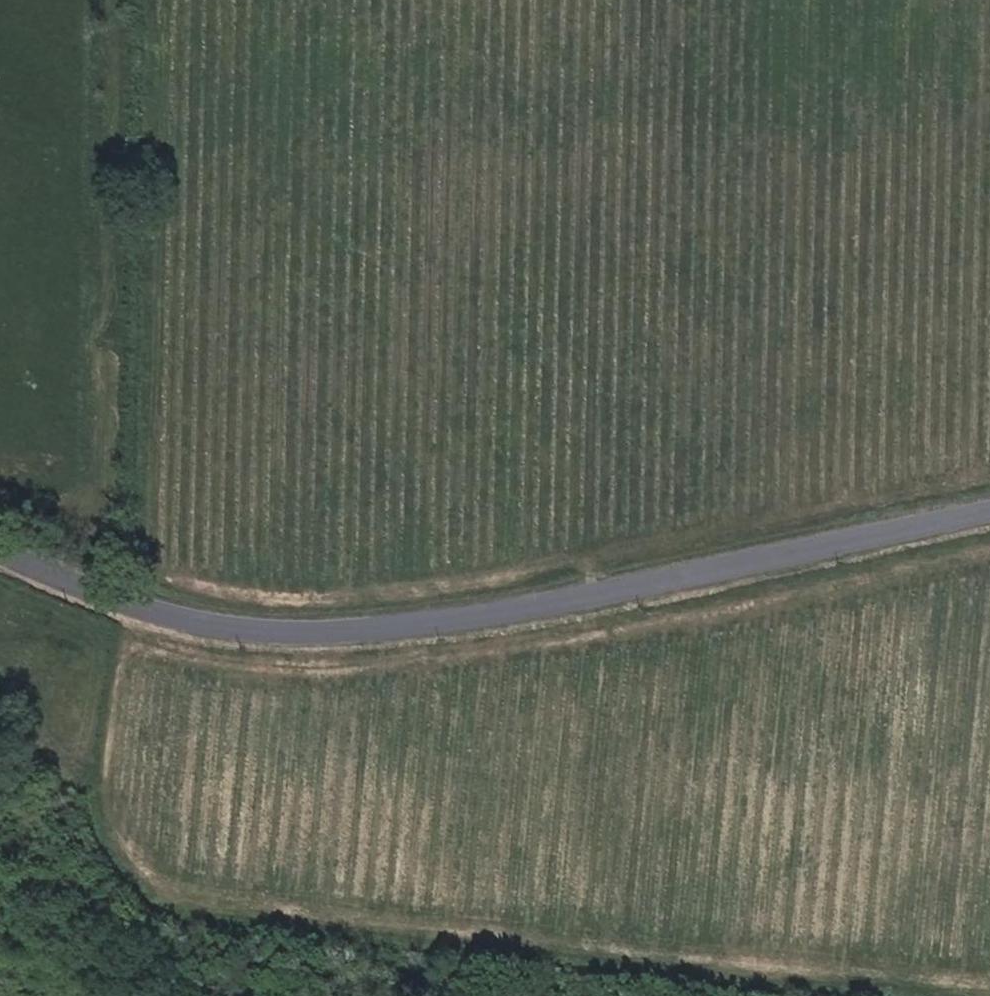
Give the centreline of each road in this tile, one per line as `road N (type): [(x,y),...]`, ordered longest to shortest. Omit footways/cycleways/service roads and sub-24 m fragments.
road 1 (unclassified): [(0,550),(94,594),(187,619),(384,626),(989,505)]

